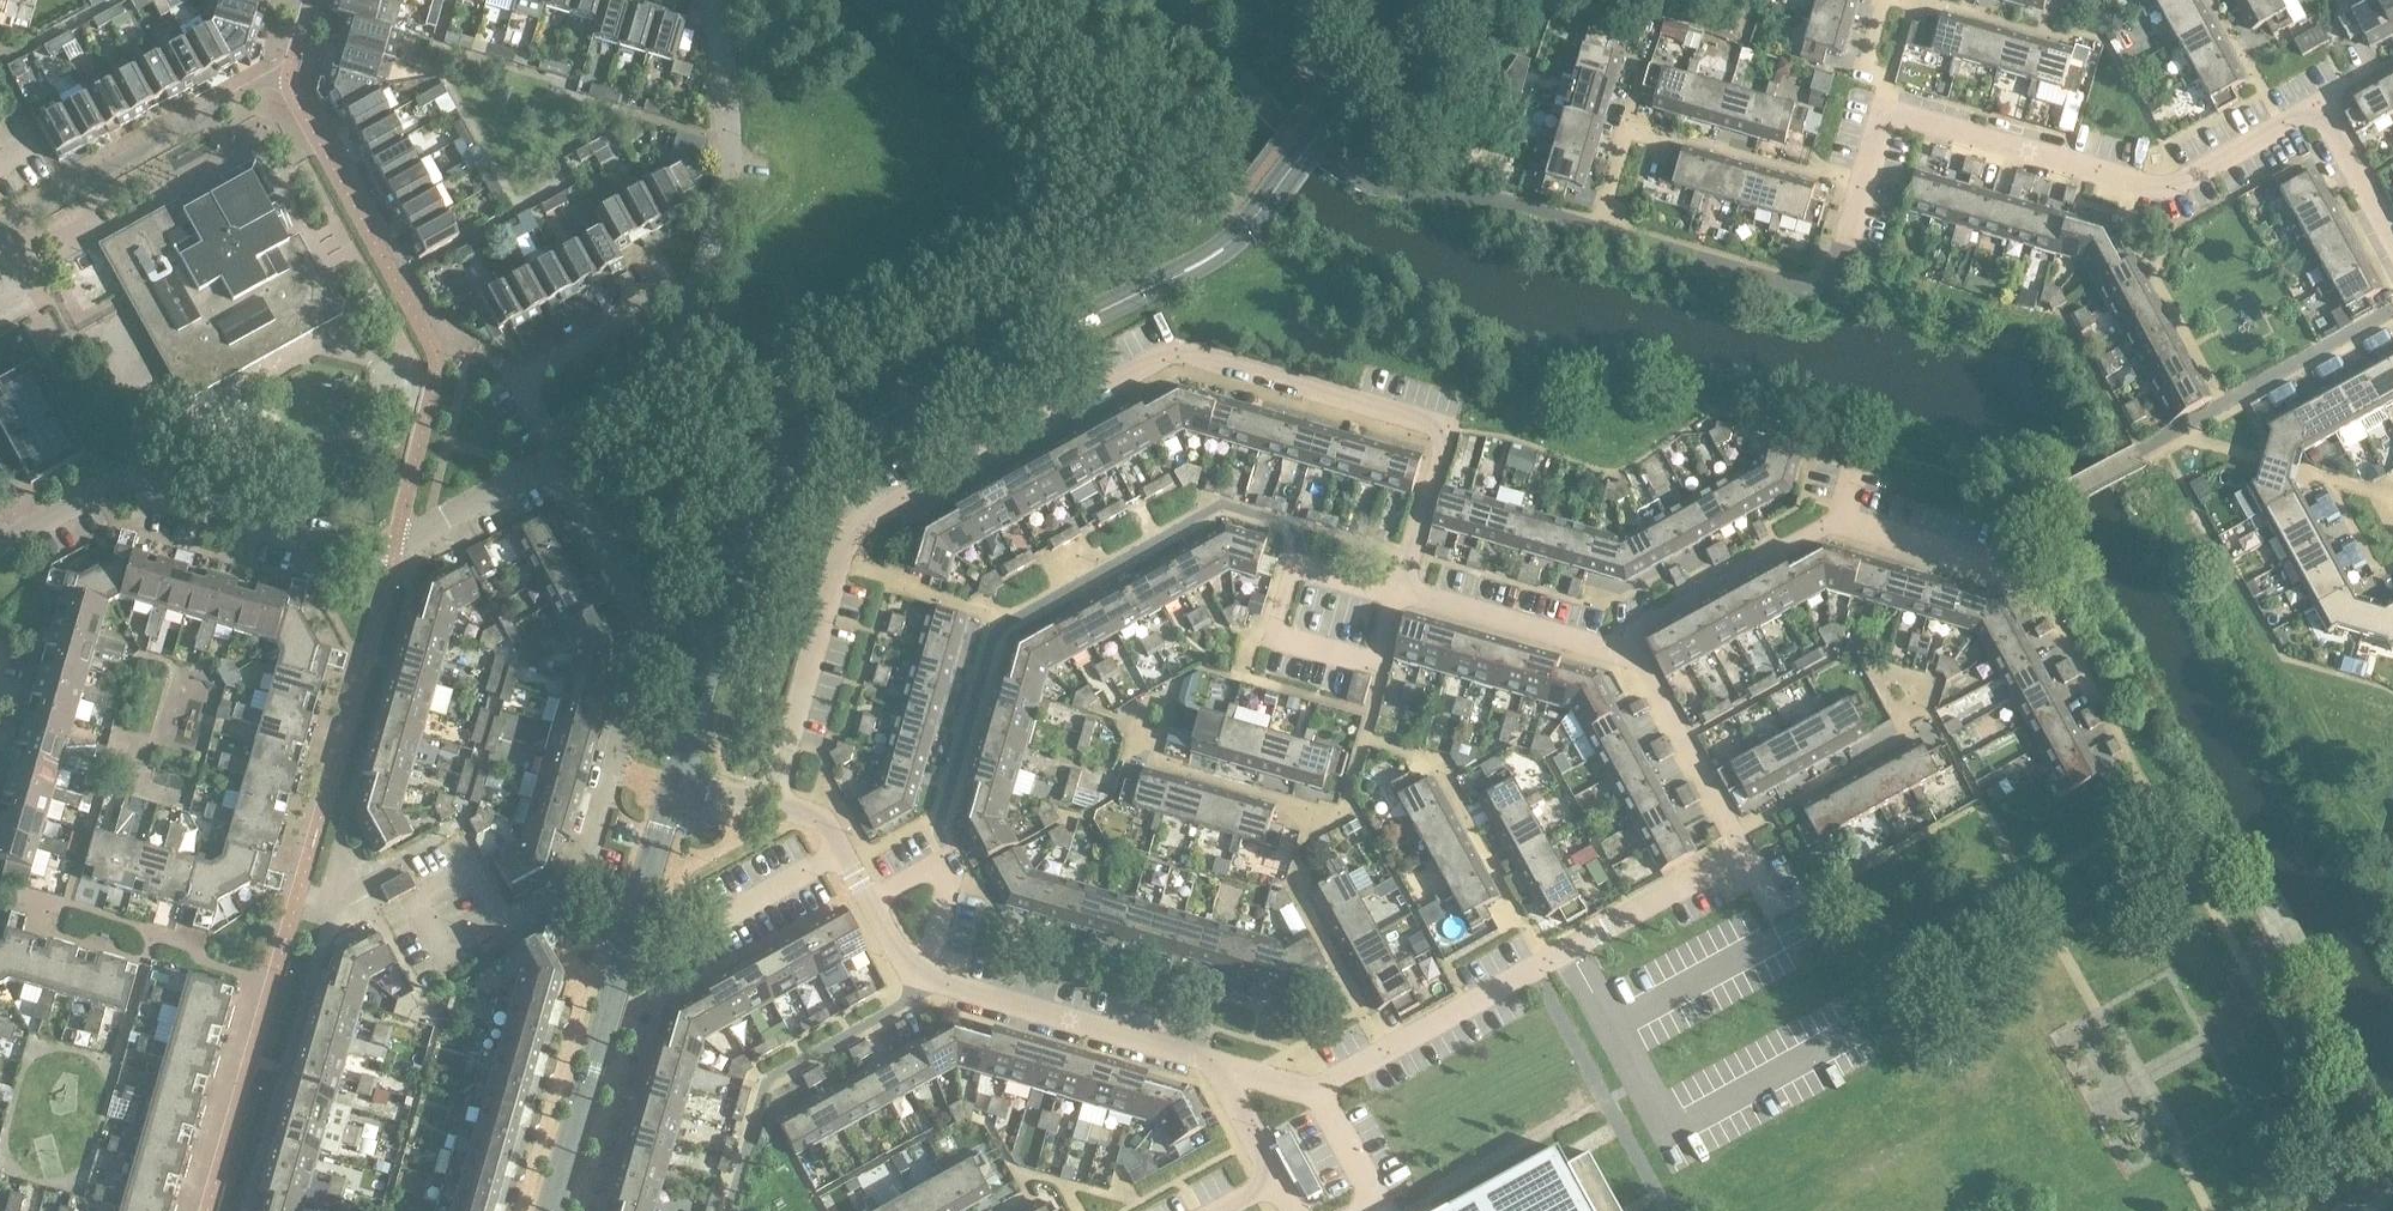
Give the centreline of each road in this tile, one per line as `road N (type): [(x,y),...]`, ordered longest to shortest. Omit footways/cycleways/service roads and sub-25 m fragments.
road 1 (residential): [(1400,590),(1437,440),(1422,428),(1179,361),(862,521),(775,808)]
road 2 (residential): [(558,457),(646,625),(608,782),(576,886),(499,926),(447,834)]
road 3 (residential): [(1245,1130),(1227,1086),(1202,1062),(933,986),(912,974),(828,826),(775,808)]
road 4 (residential): [(0,545),(127,490),(337,550),(394,552),(558,457)]
road 5 (tertiary): [(1262,214),(1210,261),(822,444),(766,485)]
road 6 (residential): [(1535,971),(1747,851),(1627,637)]
road 7 (residential): [(1882,113),(2161,192),(2319,106)]
road 8 (tertiary): [(552,1210),(677,781)]
road 9 (residential): [(1627,637),(1822,532),(1998,581)]
road 10 (unclassified): [(1387,1210),(1606,1089),(1572,1028)]
road 11 (tertiary): [(1262,214),(1371,81),(1483,0)]
road 12 (tertiary): [(677,781),(766,485)]
road 13 (residential): [(558,457),(518,379),(701,280)]
road 14 (residential): [(714,0),(732,175),(701,280)]
road 15 (residential): [(1605,646),(1400,590)]
road 16 (residential): [(1387,1056),(1535,971)]
road 17 (unclassified): [(1245,1130),(1387,1056)]
road 18 (residential): [(2319,106),(2392,243)]
road 19 (residential): [(1882,113),(1835,257)]
road 20 (unclassified): [(766,485),(666,397)]
road 21 (residential): [(666,397),(558,457)]
road 22 (residential): [(701,280),(666,397)]

